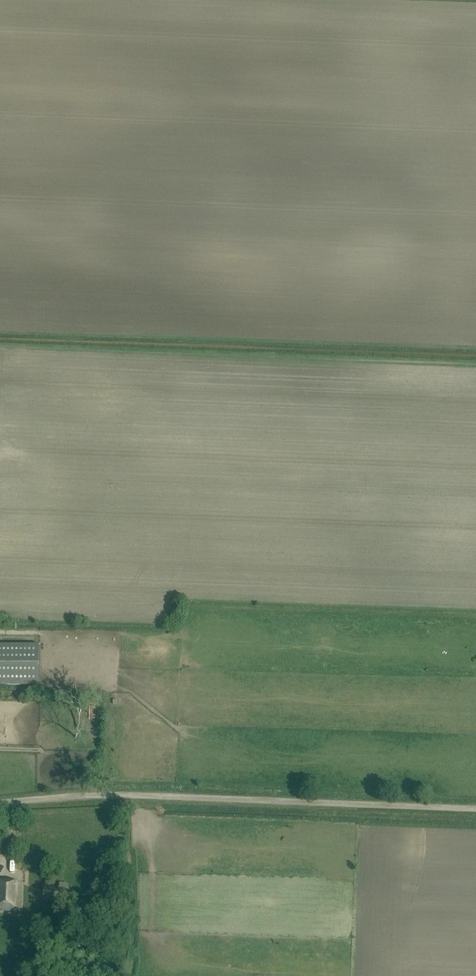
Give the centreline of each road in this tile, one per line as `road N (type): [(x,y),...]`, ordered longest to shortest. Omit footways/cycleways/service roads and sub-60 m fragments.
road 1 (track): [(475,810),(19,799)]

